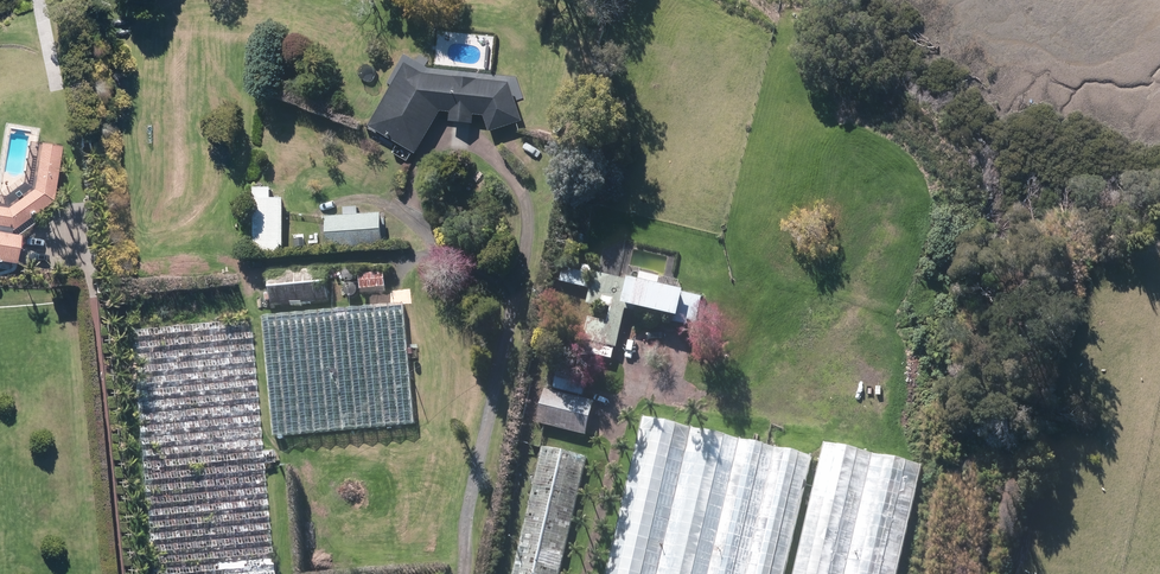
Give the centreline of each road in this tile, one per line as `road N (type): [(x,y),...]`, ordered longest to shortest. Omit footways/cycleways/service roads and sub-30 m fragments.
road 1 (track): [(462,573),(530,277),(534,217),(520,176),(470,150),(437,152),(412,200),(491,316)]
road 2 (track): [(585,573),(624,401),(646,381),(795,426),(852,427),(875,405)]
road 3 (track): [(65,234),(98,276),(122,573)]

